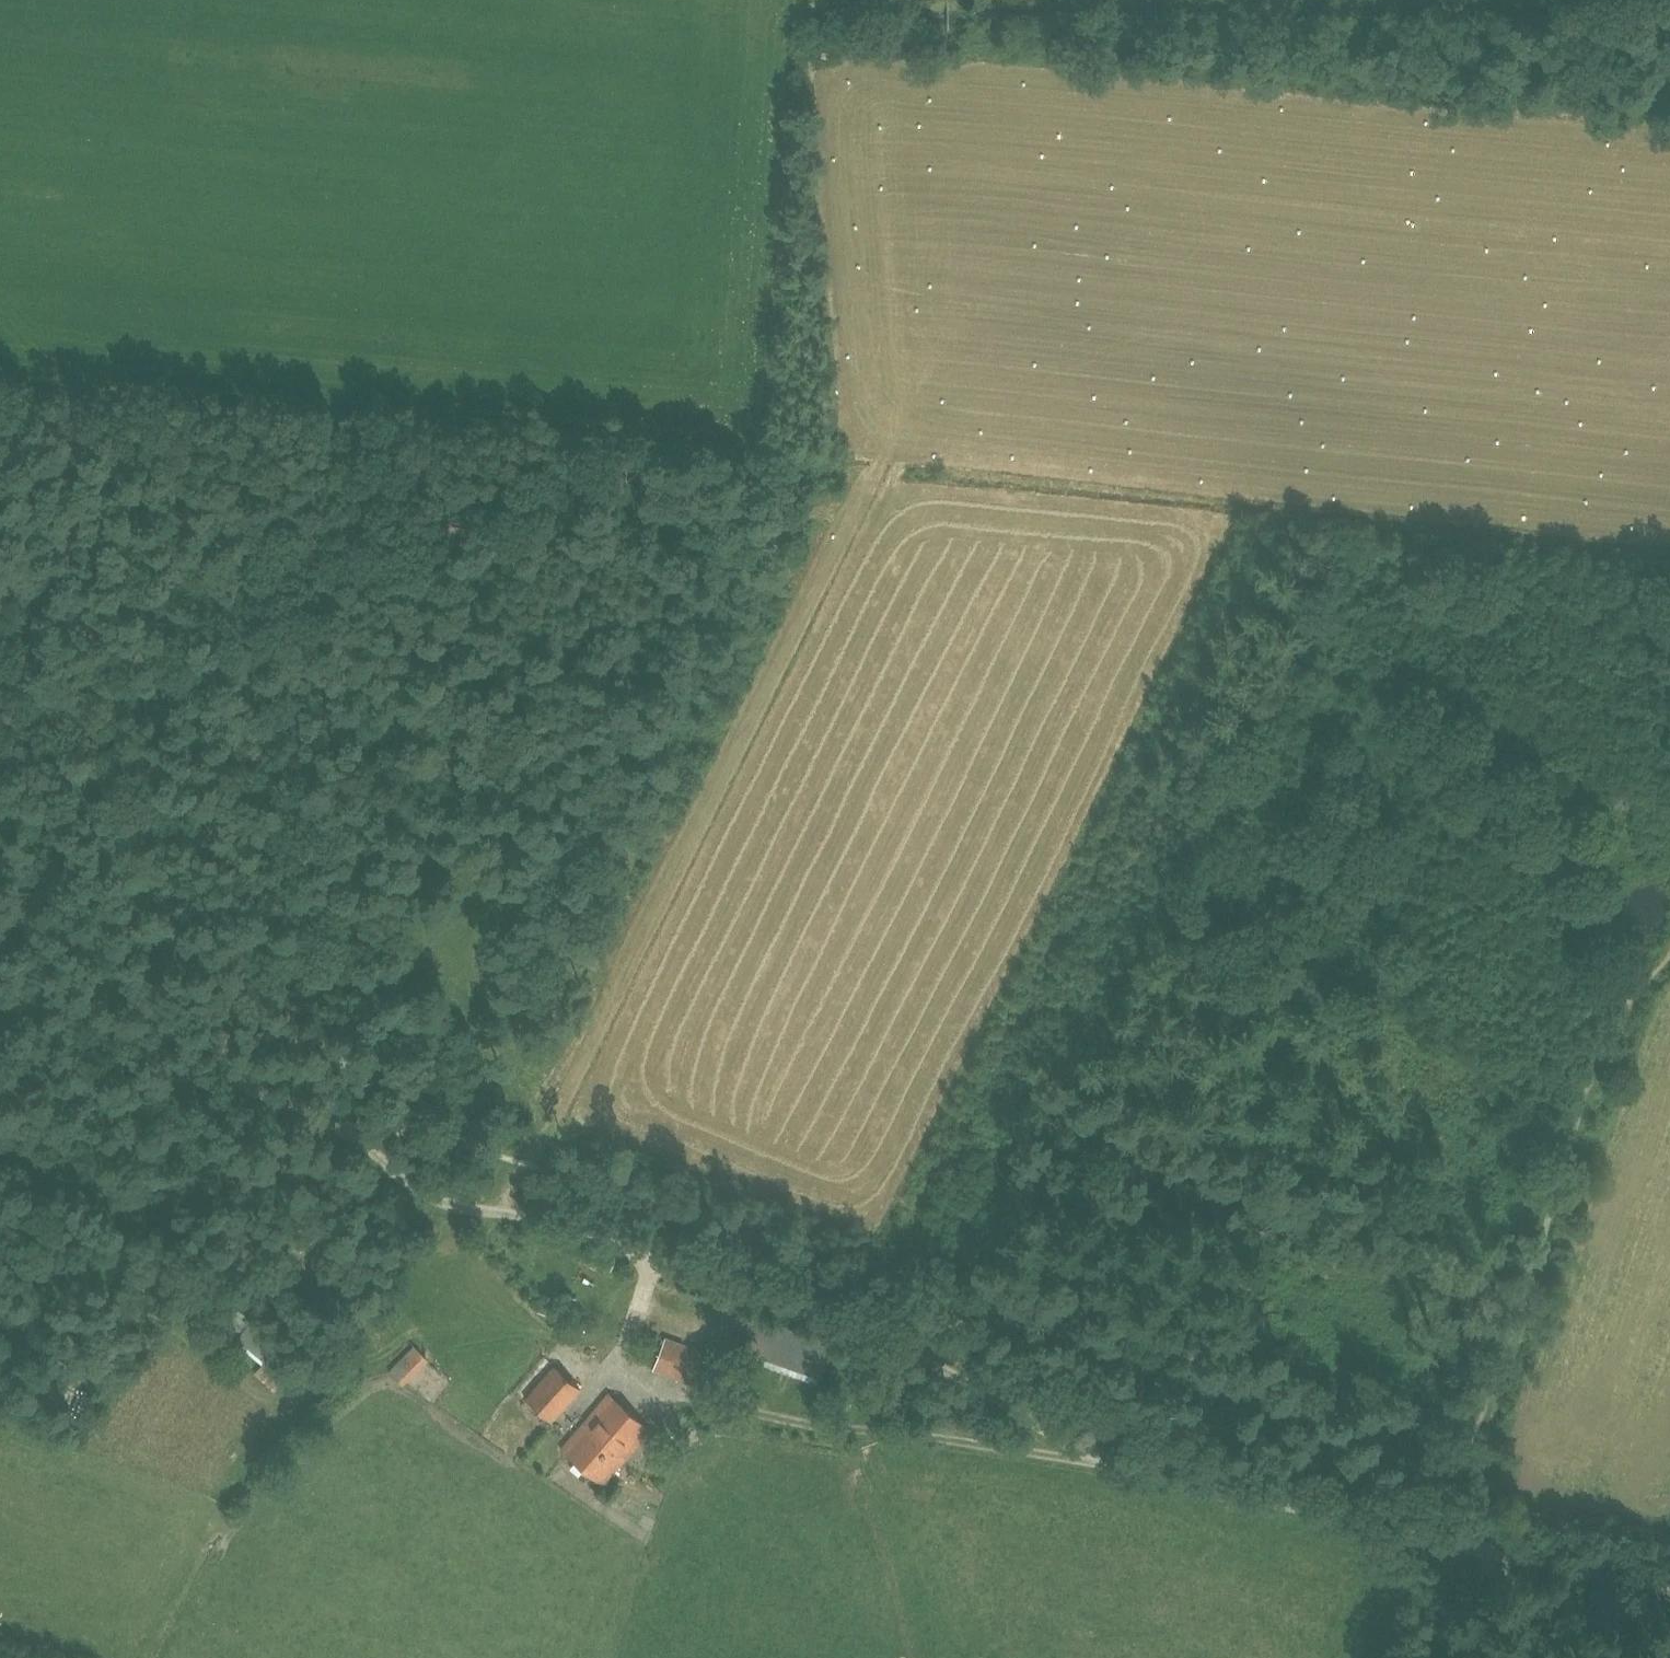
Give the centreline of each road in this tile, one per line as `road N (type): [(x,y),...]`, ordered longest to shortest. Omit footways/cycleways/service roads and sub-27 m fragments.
road 1 (track): [(501,1212),(528,1215),(973,1387),(1094,1462),(1404,1532)]
road 2 (track): [(501,1212),(870,468)]
road 3 (unclassified): [(501,1212),(423,1192),(346,1128),(296,1104),(0,1006)]
road 4 (track): [(1094,1462),(704,1405),(658,1385),(623,1353)]
road 5 (track): [(1404,1532),(1669,1596)]

